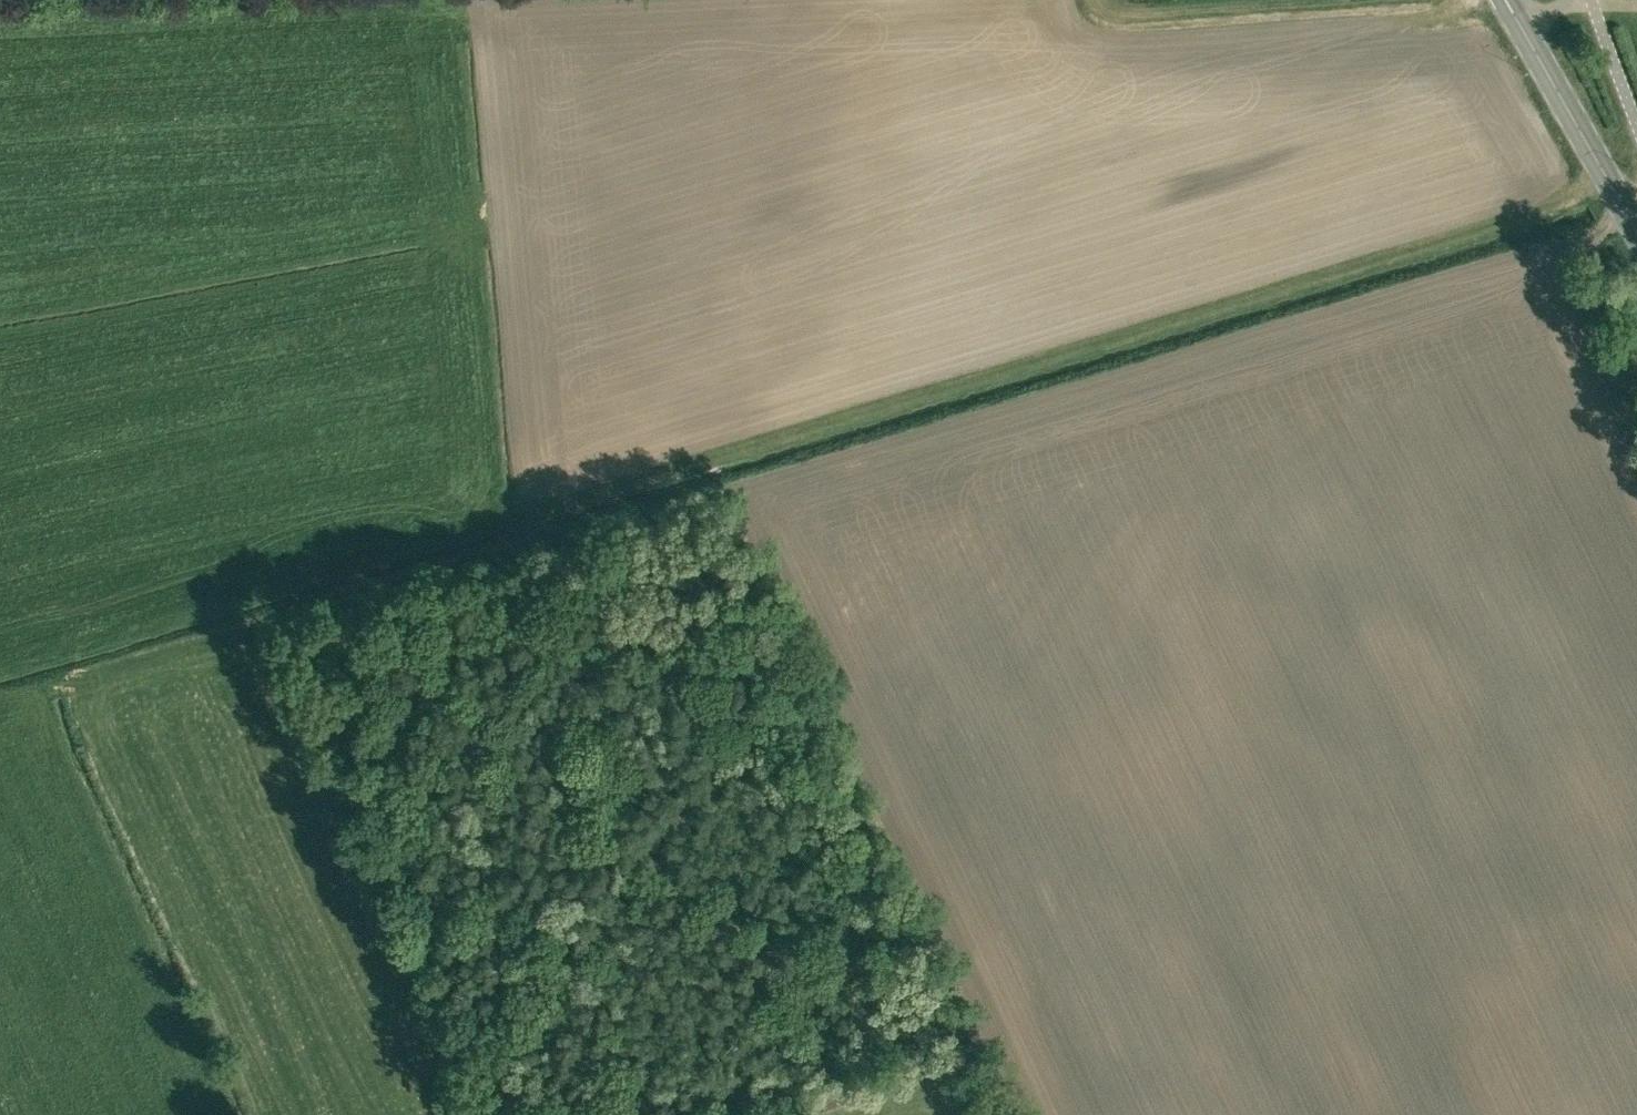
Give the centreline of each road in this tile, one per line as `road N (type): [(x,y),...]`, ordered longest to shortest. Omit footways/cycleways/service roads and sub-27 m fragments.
road 1 (secondary): [(1636,231),(1508,0)]

